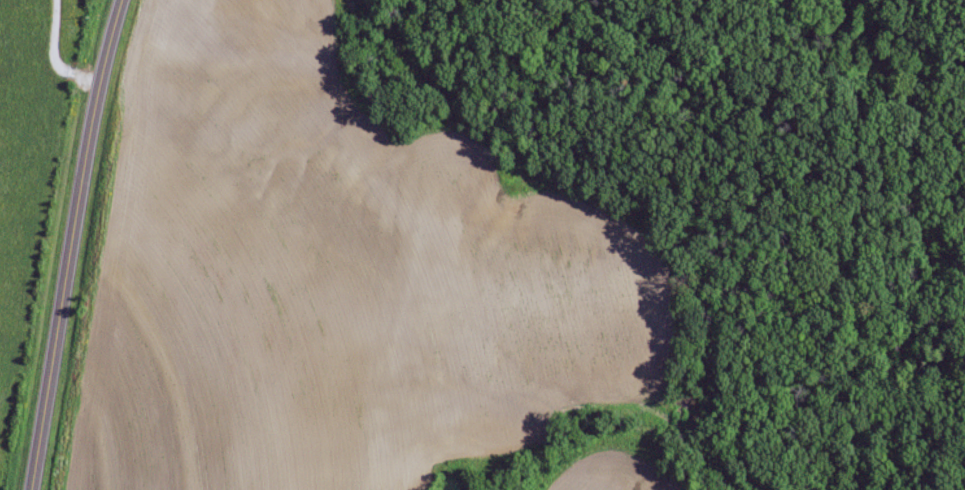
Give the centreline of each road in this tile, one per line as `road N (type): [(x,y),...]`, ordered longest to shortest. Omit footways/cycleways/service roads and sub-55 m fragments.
road 1 (secondary): [(33,489),(96,102),(122,0)]

